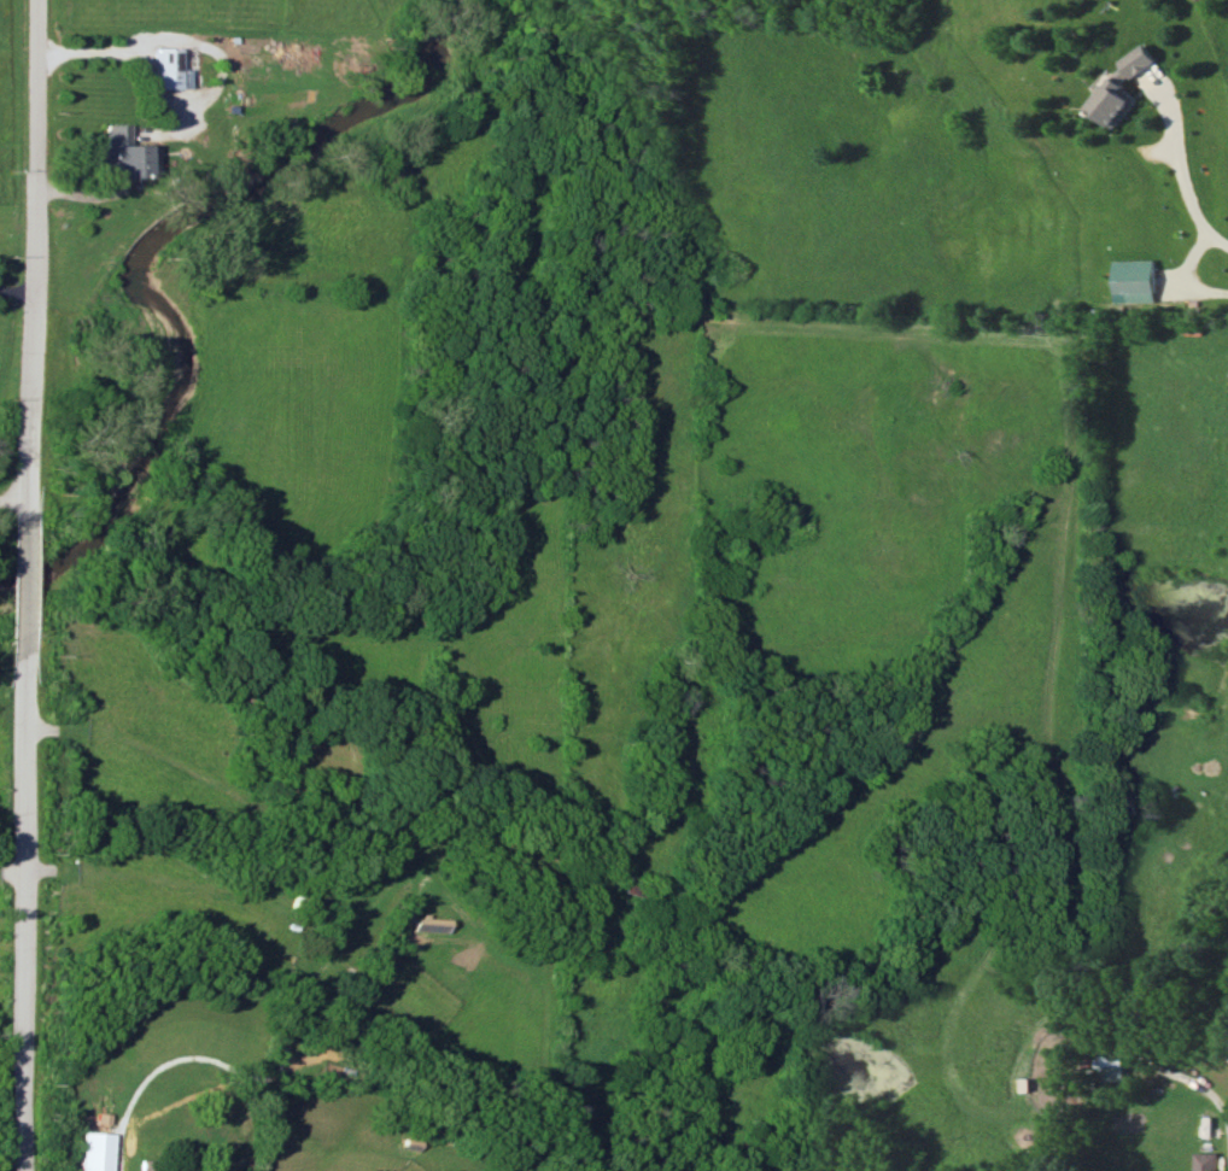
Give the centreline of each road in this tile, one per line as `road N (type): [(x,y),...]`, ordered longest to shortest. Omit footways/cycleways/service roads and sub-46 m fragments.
road 1 (residential): [(19,523),(37,0)]
road 2 (residential): [(20,1170),(16,662)]
road 3 (residential): [(16,662),(19,523)]

